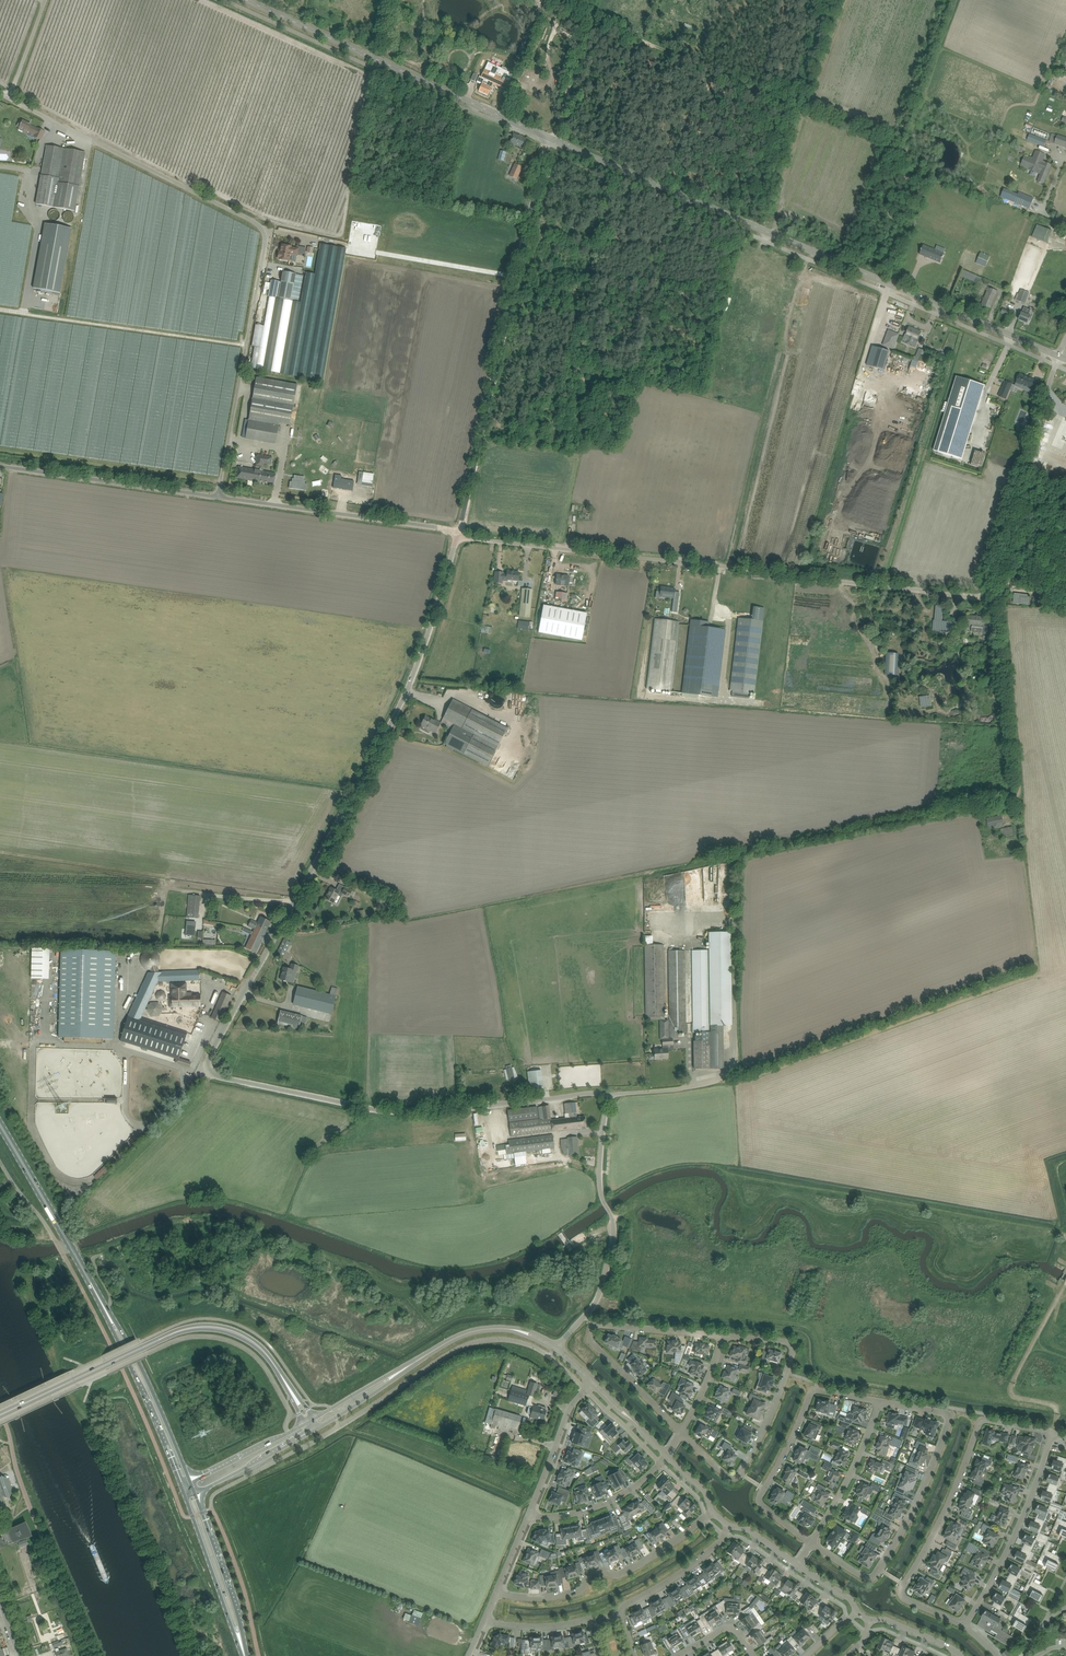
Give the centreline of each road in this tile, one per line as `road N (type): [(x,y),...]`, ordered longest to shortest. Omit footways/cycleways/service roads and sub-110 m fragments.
road 1 (unclassified): [(606,1096),(377,1110),(215,1075),(208,1065),(405,692),(459,532)]
road 2 (track): [(981,593),(1009,613),(1014,798),(751,850),(740,864),(737,920)]
road 3 (unclassified): [(218,497),(267,238),(261,223),(13,97)]
road 4 (tertiary): [(1058,356),(550,138)]
road 5 (unclassified): [(981,593),(459,532)]
road 6 (unclassified): [(459,532),(550,138)]
road 7 (track): [(1065,963),(746,1079),(718,1080)]
road 8 (tertiary): [(550,138),(242,0)]
road 9 (residential): [(682,1430),(731,1476),(772,1409),(793,1344),(724,1334)]
road 10 (unclassified): [(606,1096),(698,1085),(729,1071),(737,920)]
road 11 (unclassified): [(556,1346),(596,1302),(614,1237),(600,1182),(606,1096)]
road 12 (residential): [(962,1623),(905,1596),(902,1586),(979,1421),(988,1420)]
road 13 (residential): [(812,1540),(771,1512),(762,1489),(812,1392),(879,1402)]
road 14 (unclassified): [(981,593),(1058,356)]
road 15 (residential): [(496,1591),(538,1598),(578,1591),(594,1574),(620,1574),(644,1561),(712,1511)]
road 16 (unclassified): [(459,532),(218,497)]
road 17 (unclassified): [(218,497),(0,465)]
road 18 (primary): [(107,1313),(0,1124)]
road 19 (residential): [(962,1623),(1011,1539),(1052,1433)]
road 20 (primary): [(107,1313),(184,1492)]
road 21 (primary): [(190,1481),(142,1369),(107,1313)]
road 22 (residential): [(871,1579),(926,1477),(945,1411)]
road 23 (tertiary): [(289,1389),(265,1354),(227,1331),(190,1329),(141,1349)]
road 24 (primary): [(184,1492),(242,1655)]
road 25 (primary): [(244,1655),(238,1612),(195,1494)]
road 26 (tertiary): [(0,1415),(141,1349)]
road 27 (residential): [(529,1514),(603,1505),(666,1454)]
road 28 (residential): [(812,1540),(879,1402)]
road 29 (residential): [(529,1514),(566,1413),(590,1383)]
road 30 (residential): [(682,1430),(593,1338),(597,1322)]
road 31 (track): [(550,138),(583,0)]
road 32 (residential): [(621,1613),(697,1561),(729,1525)]
road 33 (tertiary): [(195,1494),(314,1431)]
road 34 (residential): [(724,1334),(597,1322)]
road 35 (tertiary): [(304,1424),(190,1481)]

